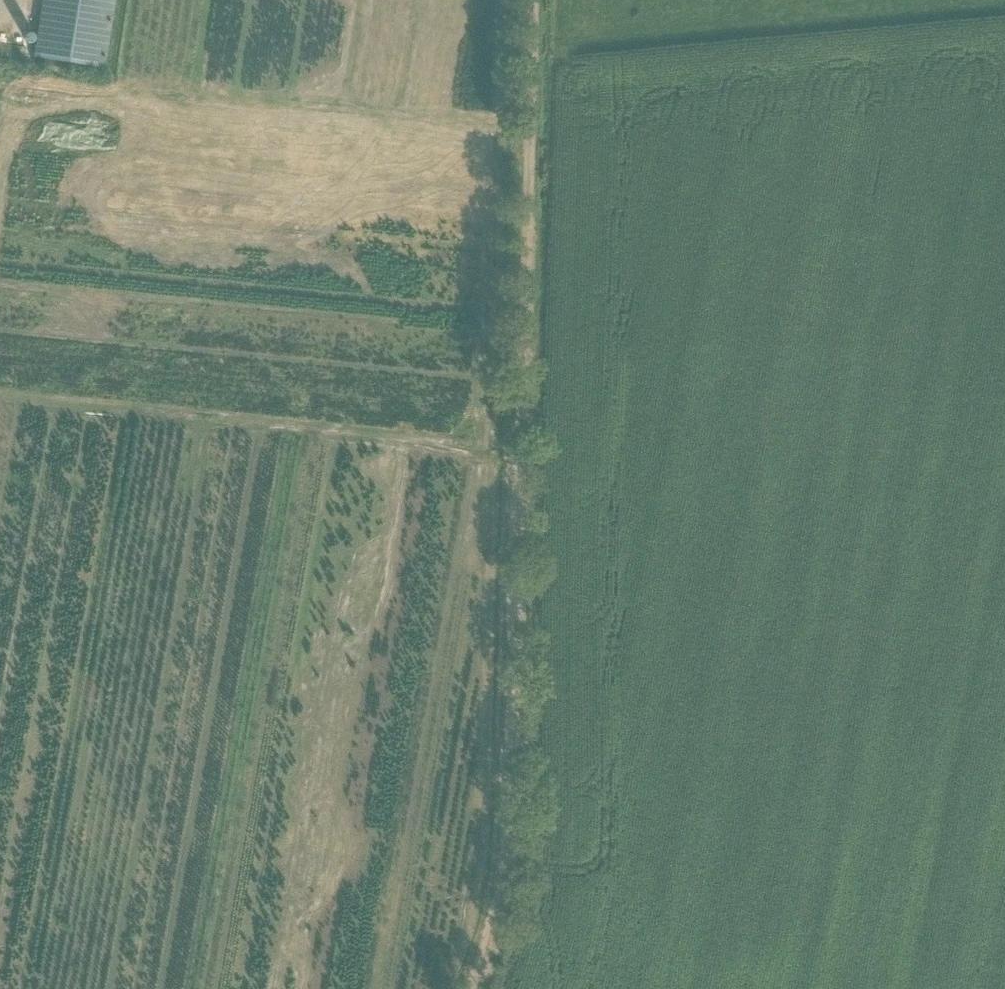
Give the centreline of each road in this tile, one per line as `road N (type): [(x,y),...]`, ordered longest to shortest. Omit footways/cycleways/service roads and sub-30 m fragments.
road 1 (track): [(469,988),(487,949),(503,855),(521,0)]

